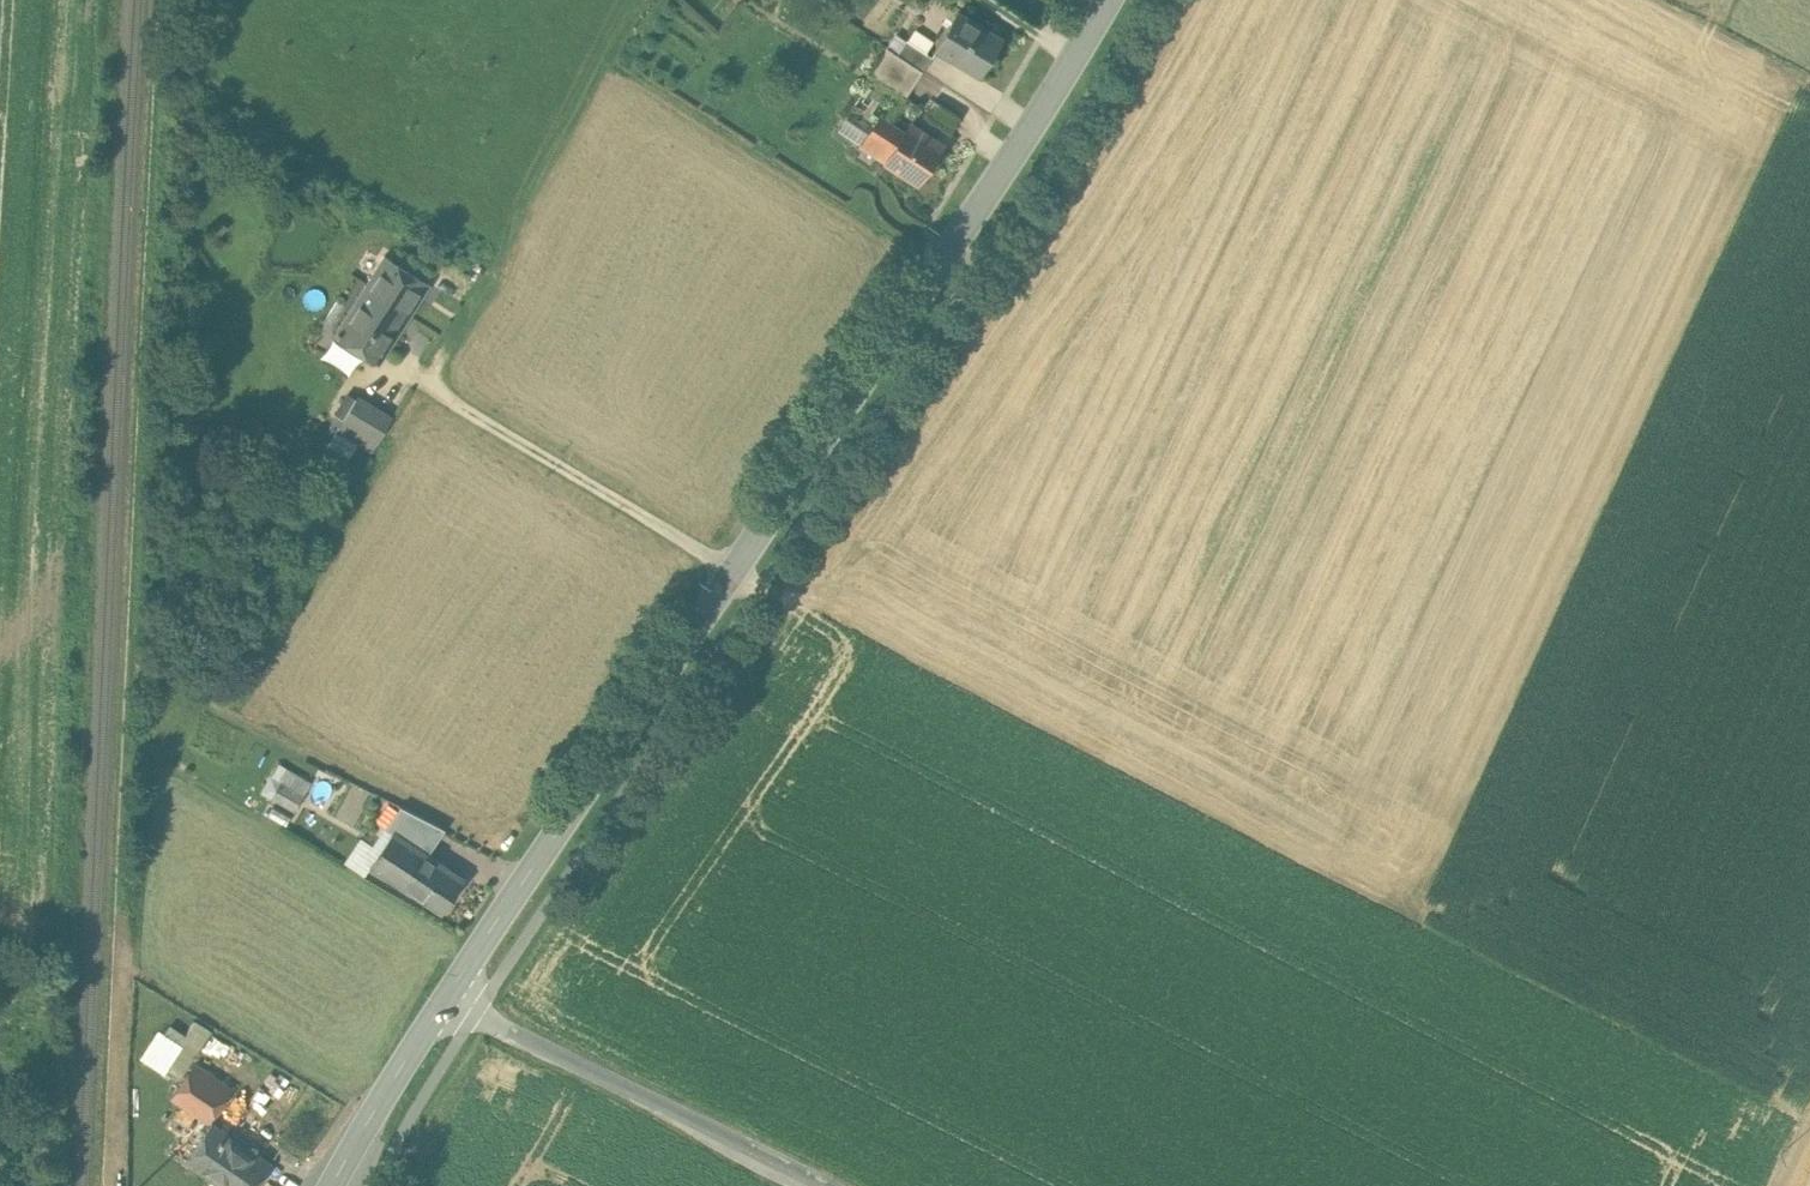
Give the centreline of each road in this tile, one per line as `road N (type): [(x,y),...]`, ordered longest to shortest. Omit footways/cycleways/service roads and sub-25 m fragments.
road 1 (tertiary): [(444,996),(621,753),(1118,0)]
road 2 (unclassified): [(444,996),(827,1185)]
road 3 (tertiary): [(330,1185),(444,996)]

